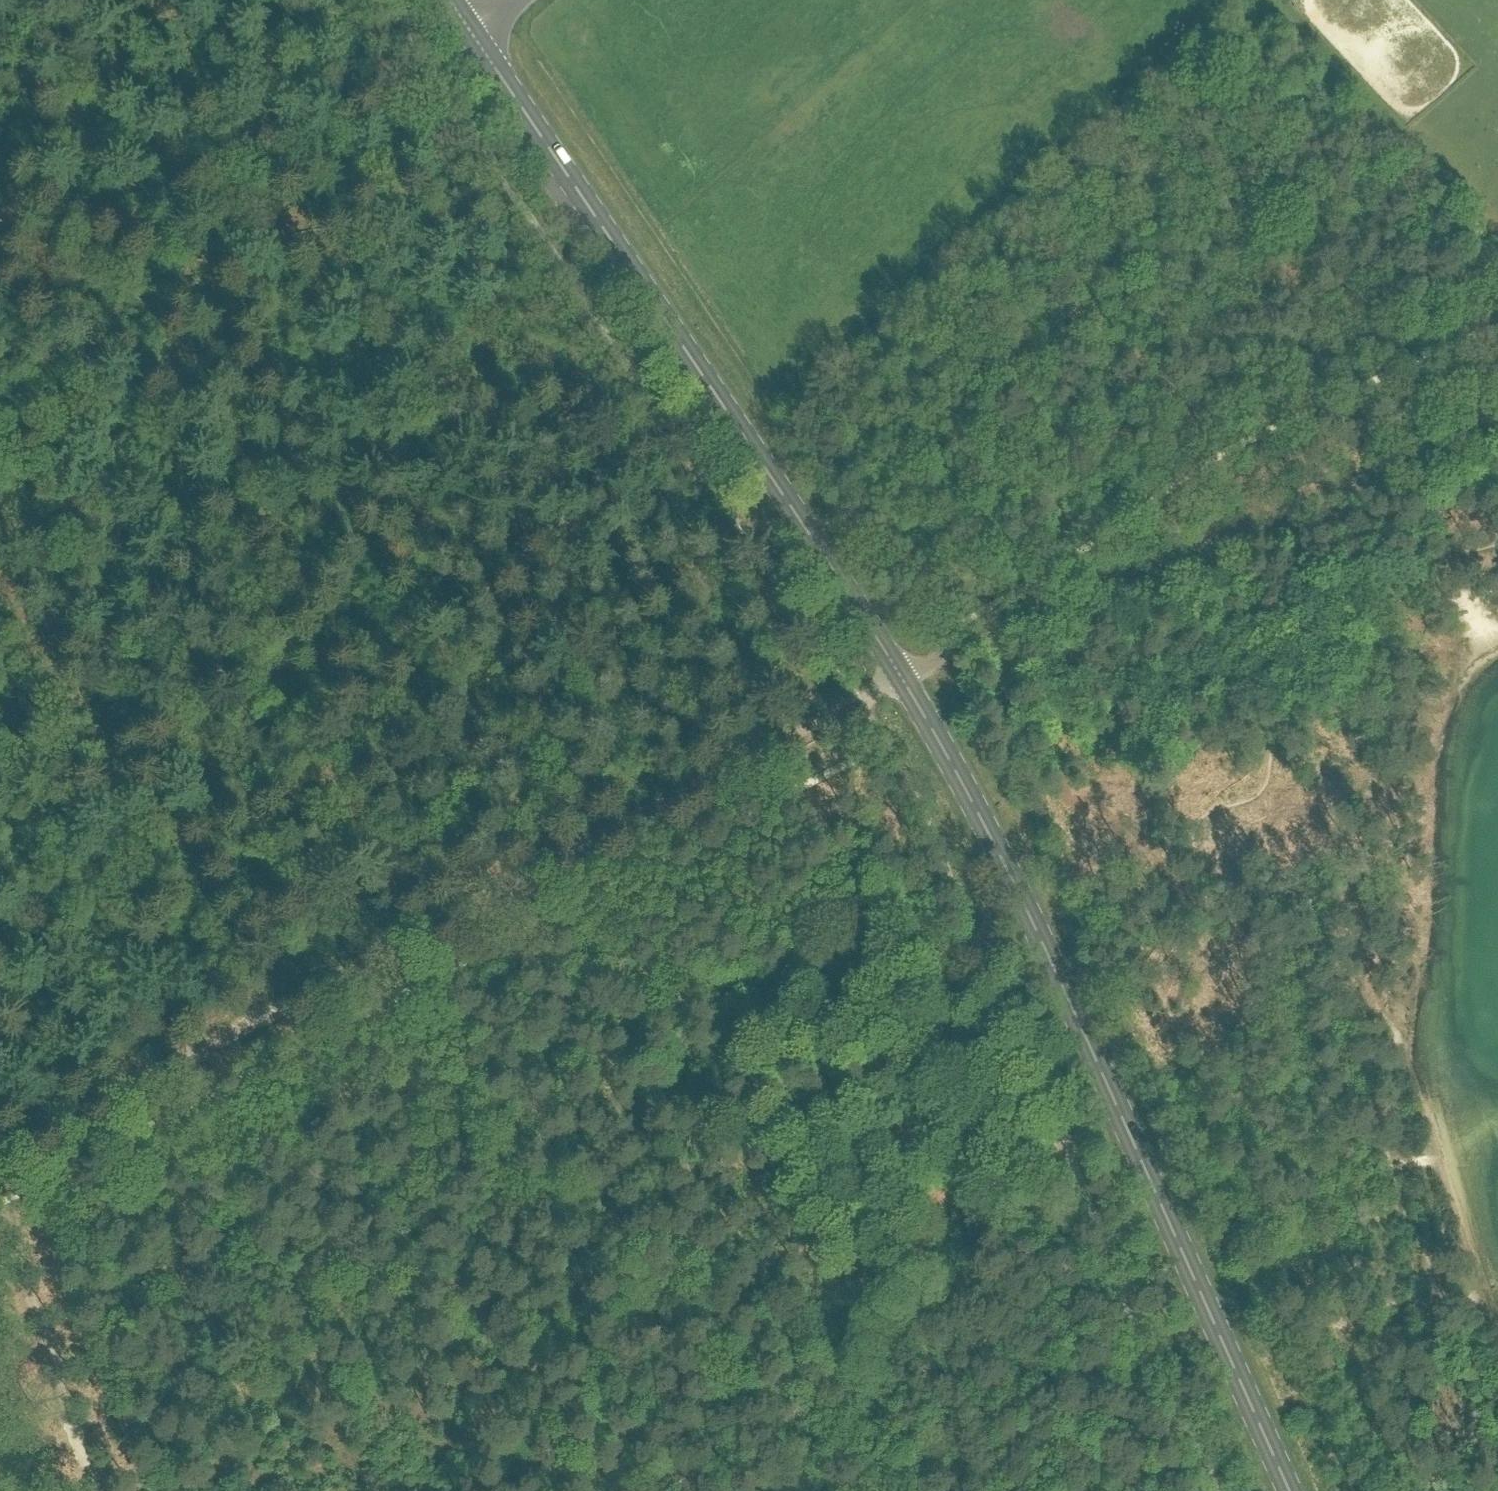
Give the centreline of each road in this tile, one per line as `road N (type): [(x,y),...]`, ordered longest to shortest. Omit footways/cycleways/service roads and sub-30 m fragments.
road 1 (track): [(856,704),(0,1152)]
road 2 (primary): [(1290,1490),(1059,981),(905,677)]
road 3 (primary): [(905,677),(475,38)]
road 4 (unclassified): [(1497,420),(905,677)]
road 5 (track): [(83,1490),(0,1245)]

